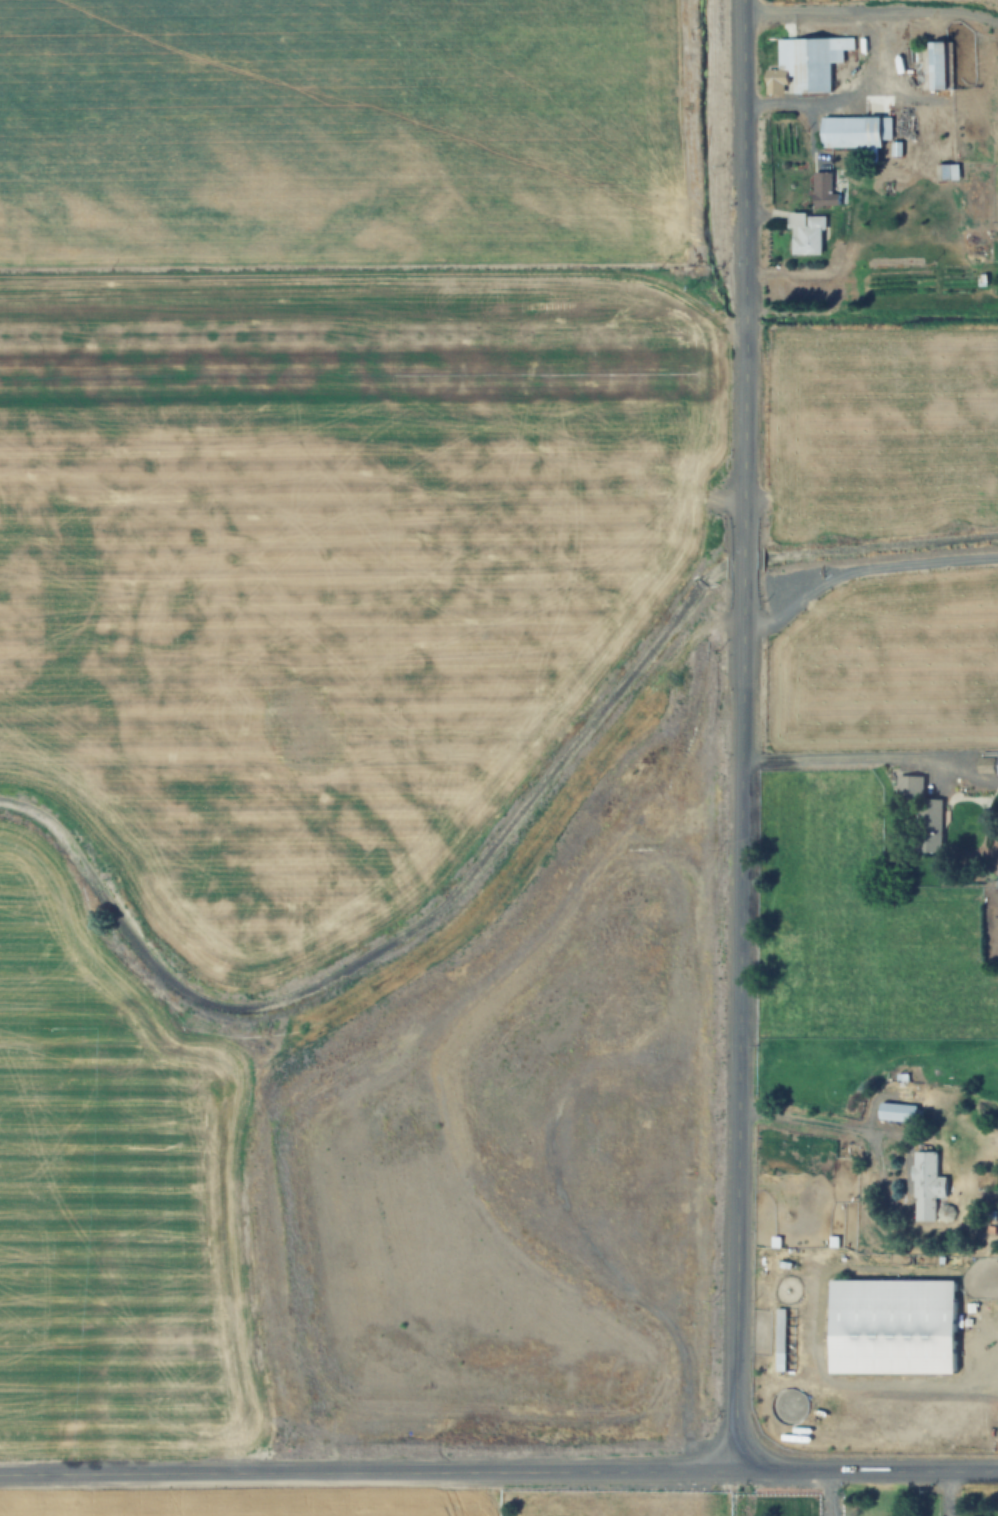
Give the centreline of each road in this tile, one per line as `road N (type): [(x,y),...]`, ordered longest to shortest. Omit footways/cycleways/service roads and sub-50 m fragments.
road 1 (secondary): [(737,1474),(746,0)]
road 2 (secondary): [(997,1474),(0,1474)]

